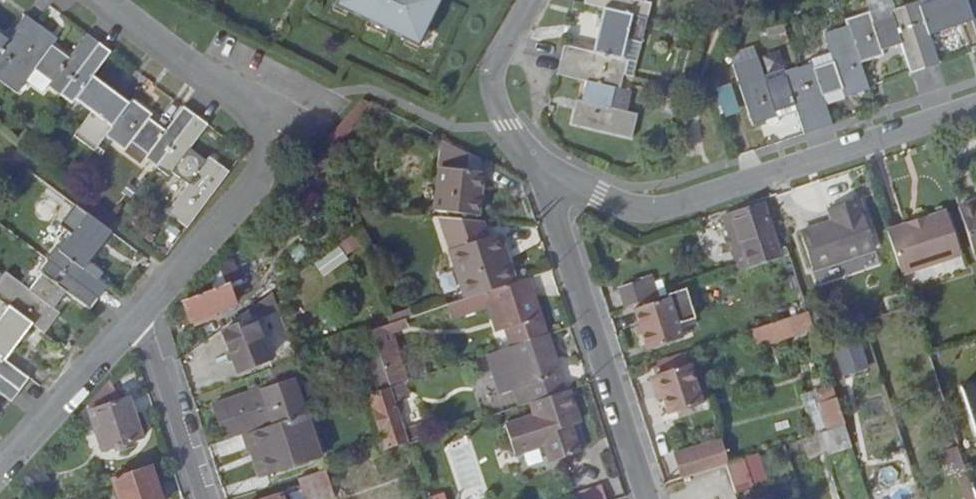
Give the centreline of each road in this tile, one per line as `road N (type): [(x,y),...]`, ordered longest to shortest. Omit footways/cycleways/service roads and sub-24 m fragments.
road 1 (residential): [(975,108),(667,207),(637,209),(543,174)]
road 2 (residential): [(135,318),(263,167),(259,117),(95,0)]
road 3 (residential): [(543,174),(648,498)]
road 4 (residential): [(0,469),(135,318)]
road 5 (residential): [(543,174),(496,106),(492,83),(532,0)]
road 6 (residential): [(198,498),(135,318)]

